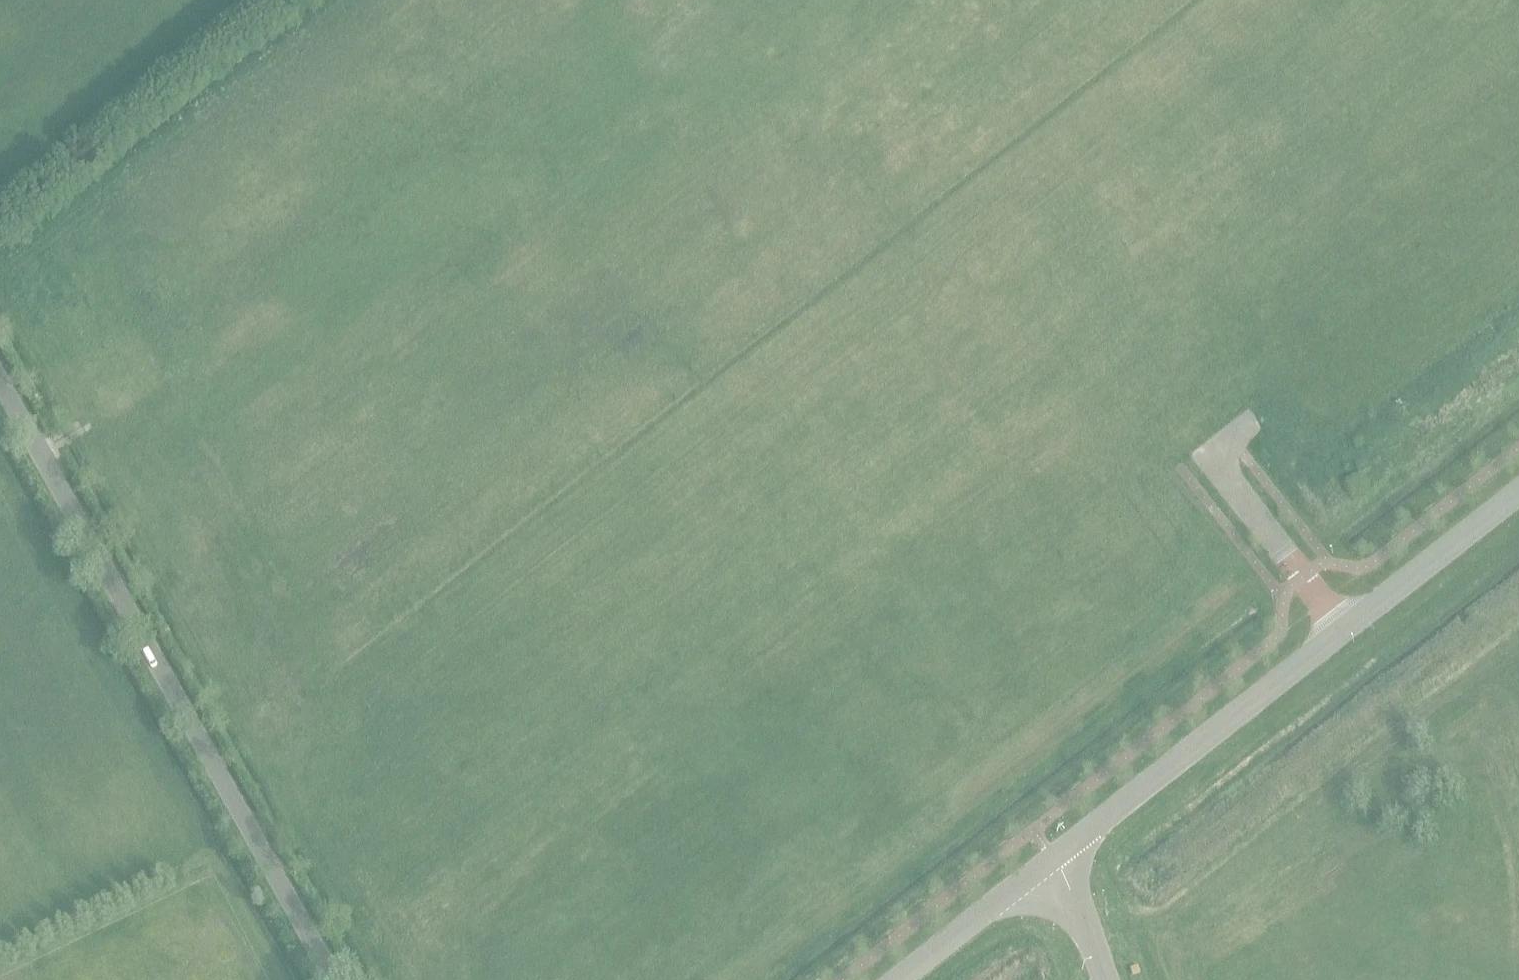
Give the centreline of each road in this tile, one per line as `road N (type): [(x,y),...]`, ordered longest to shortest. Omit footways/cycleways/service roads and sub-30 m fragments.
road 1 (unclassified): [(339,979),(0,376)]
road 2 (unclassified): [(1053,859),(1518,492)]
road 3 (unclassified): [(896,979),(1053,859)]
road 4 (unclassified): [(1105,979),(1053,859)]

